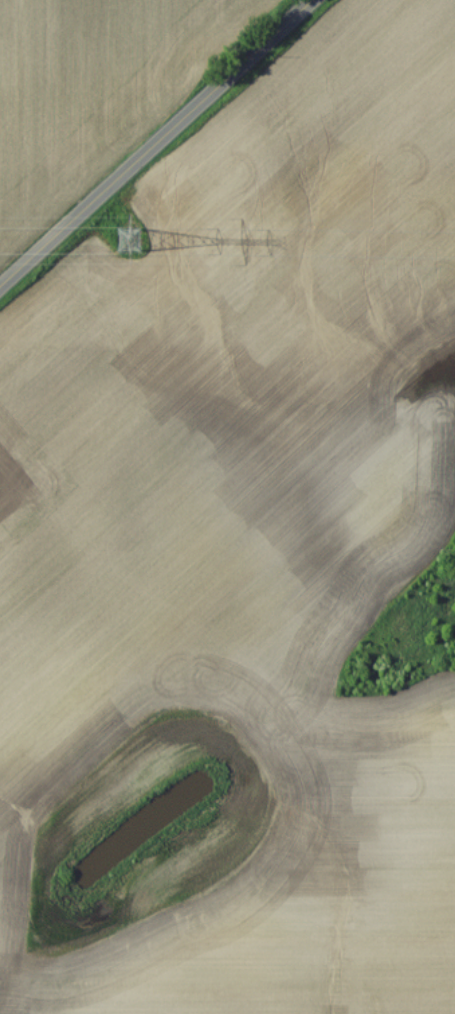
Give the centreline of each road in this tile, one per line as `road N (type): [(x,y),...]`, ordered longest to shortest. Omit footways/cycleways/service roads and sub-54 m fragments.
road 1 (tertiary): [(0,286),(313,0)]

